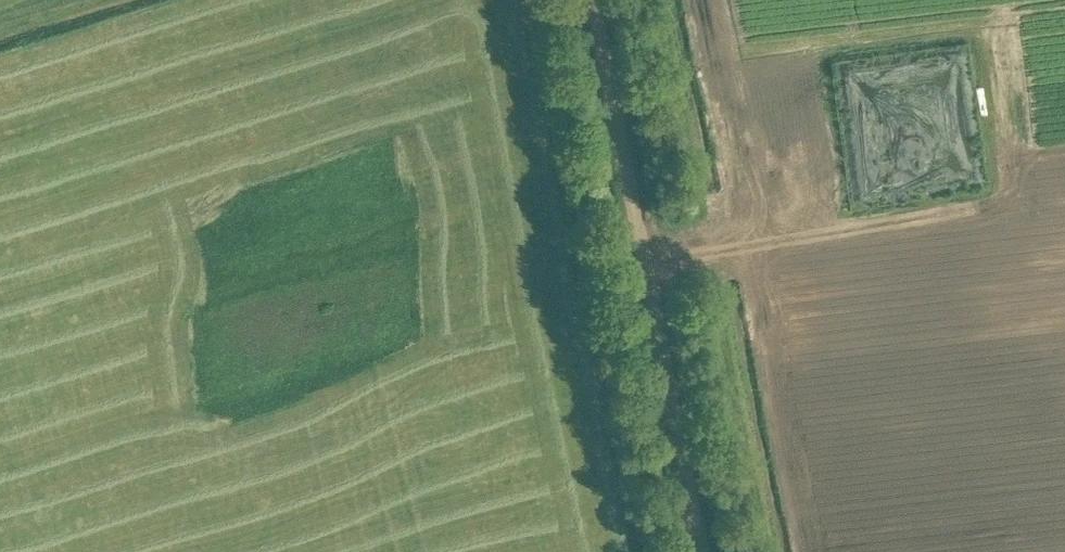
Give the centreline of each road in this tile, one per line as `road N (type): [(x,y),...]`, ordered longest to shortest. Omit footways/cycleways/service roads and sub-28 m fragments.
road 1 (unclassified): [(701,551),(592,0)]

